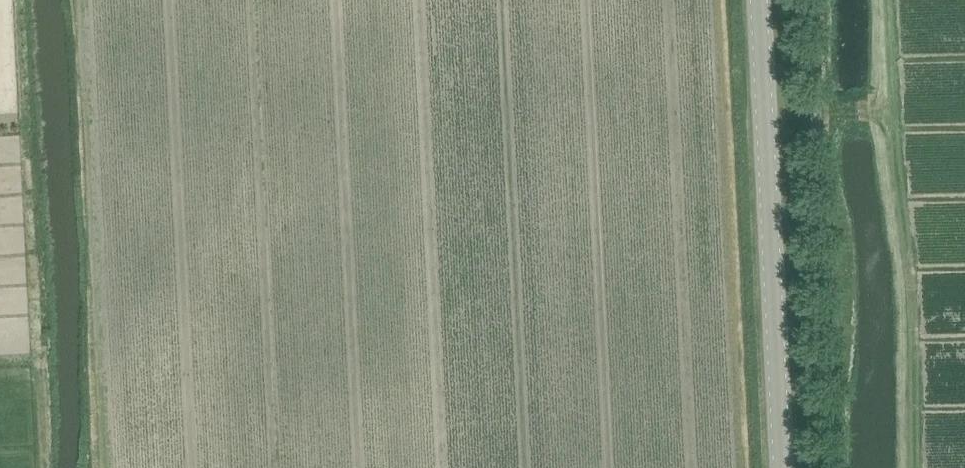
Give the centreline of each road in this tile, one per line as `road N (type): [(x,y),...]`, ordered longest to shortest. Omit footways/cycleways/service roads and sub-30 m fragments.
road 1 (unclassified): [(745,0),(773,467)]

